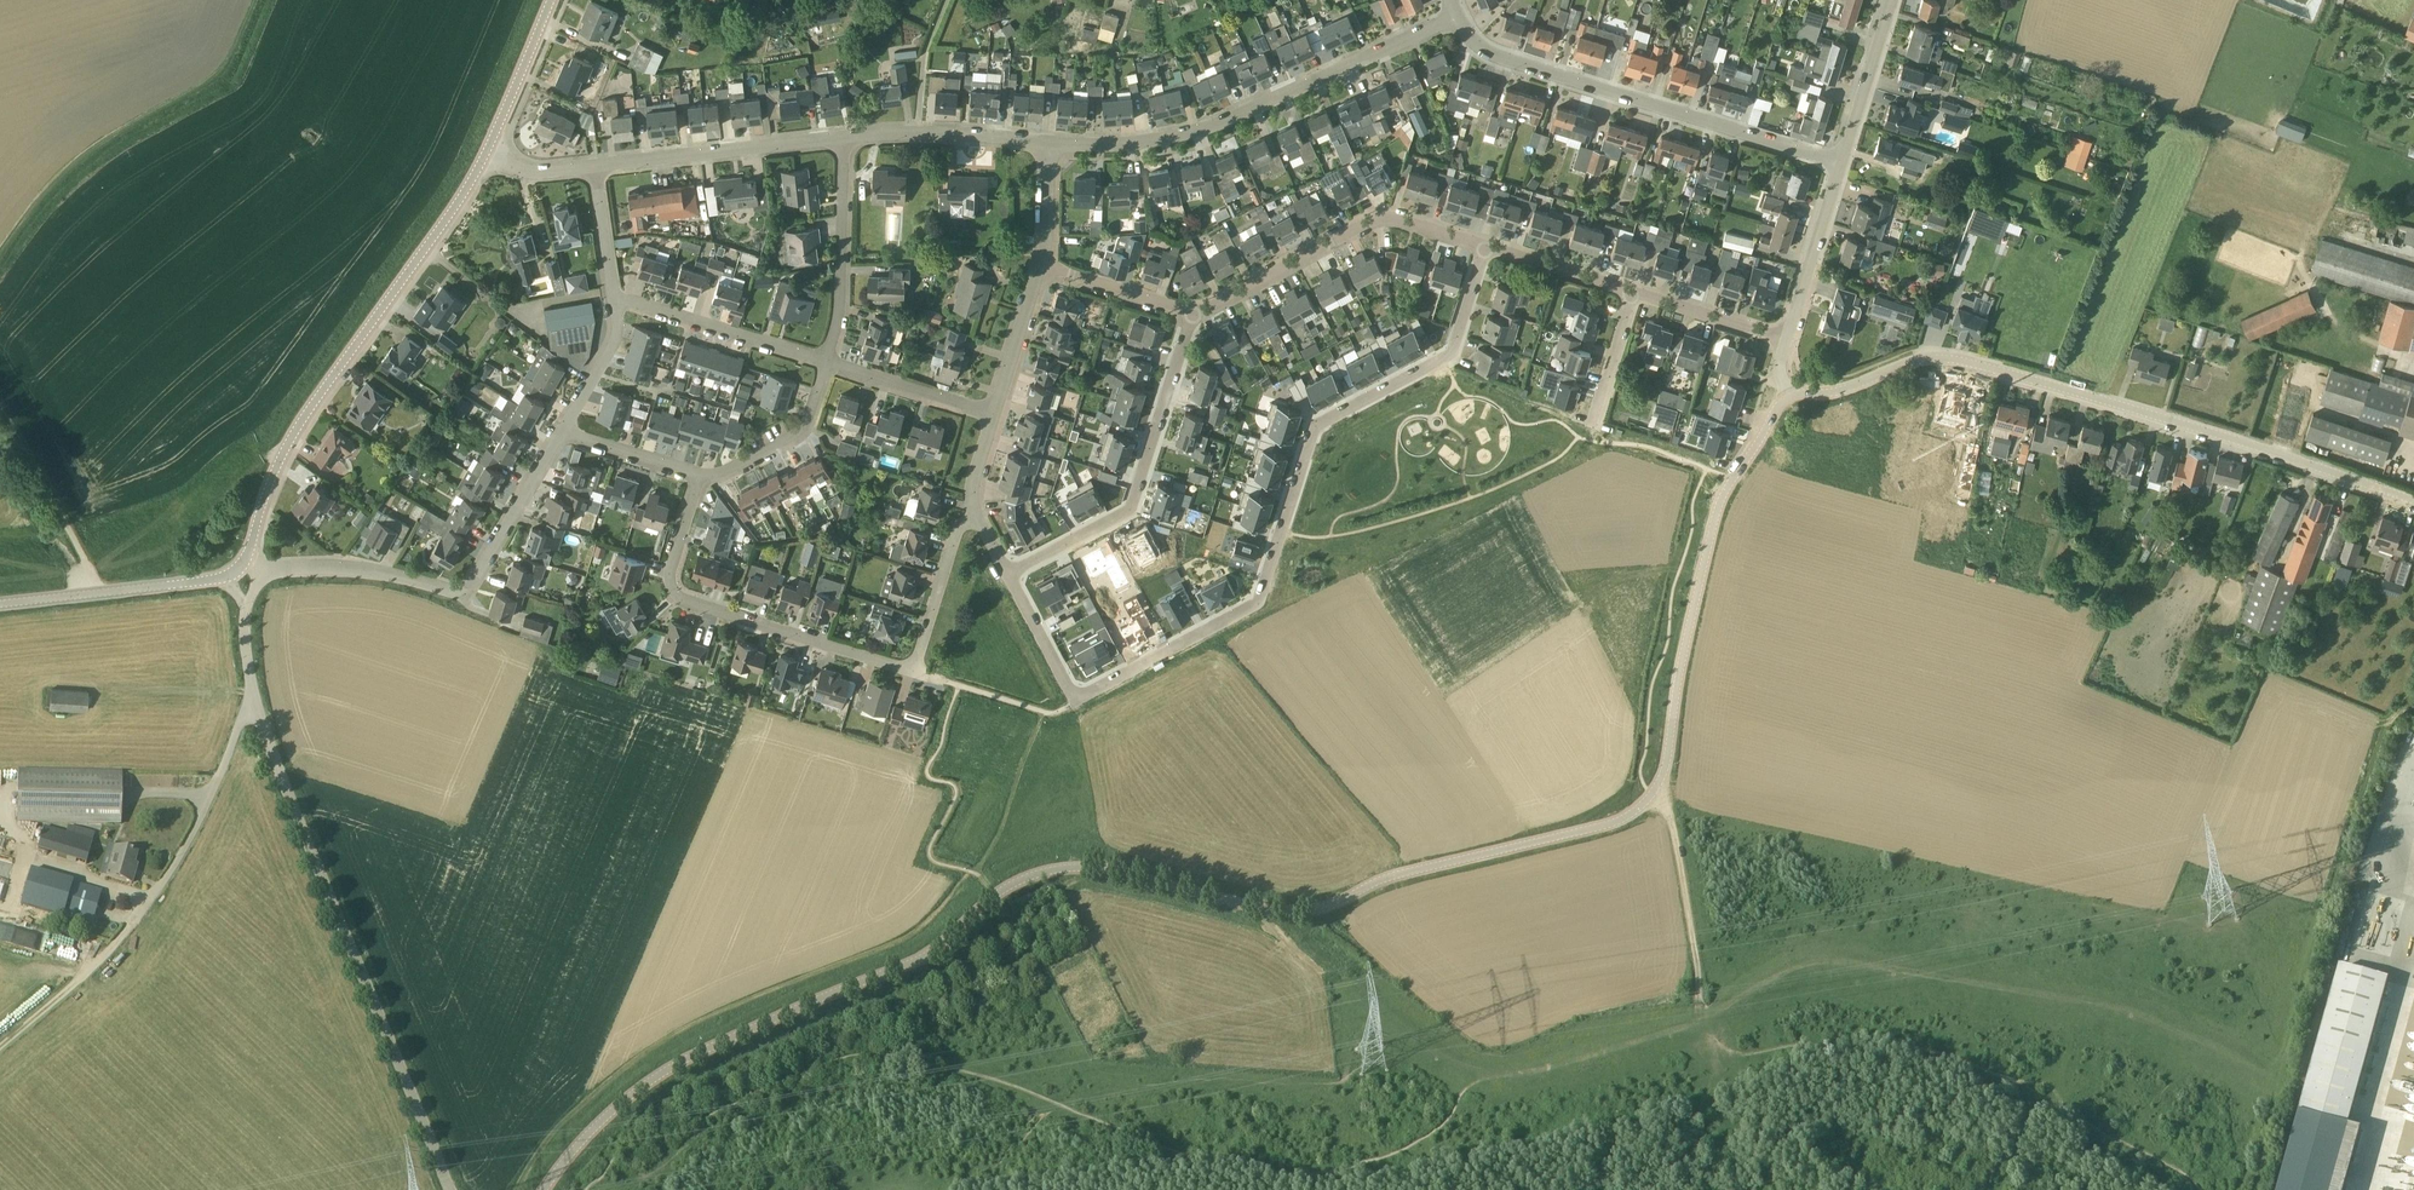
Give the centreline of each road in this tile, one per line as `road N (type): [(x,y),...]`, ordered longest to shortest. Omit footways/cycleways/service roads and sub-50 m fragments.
road 1 (unclassified): [(544,1189),(608,1116),(664,1072),(929,953),(996,896),(1043,872),(1116,871),(1277,911),(1314,910),(1392,876),(1629,815),(1664,773),(1719,504),(1789,397)]
road 2 (residential): [(1011,575),(1074,700),(1261,600),(1316,426),(1451,354),(1484,249)]
road 3 (residential): [(2413,501),(1964,363),(1909,366),(1861,385),(1789,397)]
road 4 (unclassified): [(451,1189),(253,707)]
road 5 (tertiary): [(244,561),(293,435),(486,155)]
road 6 (unclassified): [(253,707),(172,873),(101,968),(0,1059)]
road 7 (unclassified): [(1454,18),(1185,137),(1050,145)]
road 8 (unclassified): [(1841,164),(1496,60),(1466,39),(1454,18)]
road 9 (unclassified): [(265,580),(300,570),(355,572),(462,595),(562,428)]
road 10 (unclassified): [(915,669),(681,609),(669,587),(700,477)]
road 11 (residential): [(1011,575),(1129,511),(1191,317)]
road 12 (residential): [(1484,249),(1390,220),(1371,223),(1191,317)]
road 13 (unclassified): [(842,138),(596,168)]
road 14 (tertiary): [(0,604),(228,576)]
road 15 (unclassified): [(842,138),(835,314),(826,364)]
road 16 (unclassified): [(826,364),(615,296)]
road 17 (track): [(1654,792),(1677,841),(1700,1005)]
road 18 (unclassified): [(1050,145),(842,138)]
road 19 (track): [(103,593),(0,418)]
road 20 (unclassified): [(826,364),(798,433),(726,474),(700,477)]
road 21 (residential): [(1787,339),(1841,164)]
road 22 (unclassified): [(992,414),(826,364)]
road 23 (residential): [(1841,164),(1892,0)]
road 24 (unclassified): [(915,669),(944,567),(977,514)]
road 25 (tertiary): [(486,155),(552,0)]
road 26 (residential): [(1787,339),(1631,293)]
road 27 (residential): [(1191,317),(1038,267)]
road 28 (residential): [(992,414),(1038,267)]
road 29 (residential): [(1631,293),(1484,249)]
road 30 (unclassified): [(700,477),(562,428)]
road 31 (unclassified): [(562,428),(610,348),(615,296)]
road 32 (unclassified): [(615,296),(596,168)]
road 33 (residential): [(1038,267),(1050,145)]

